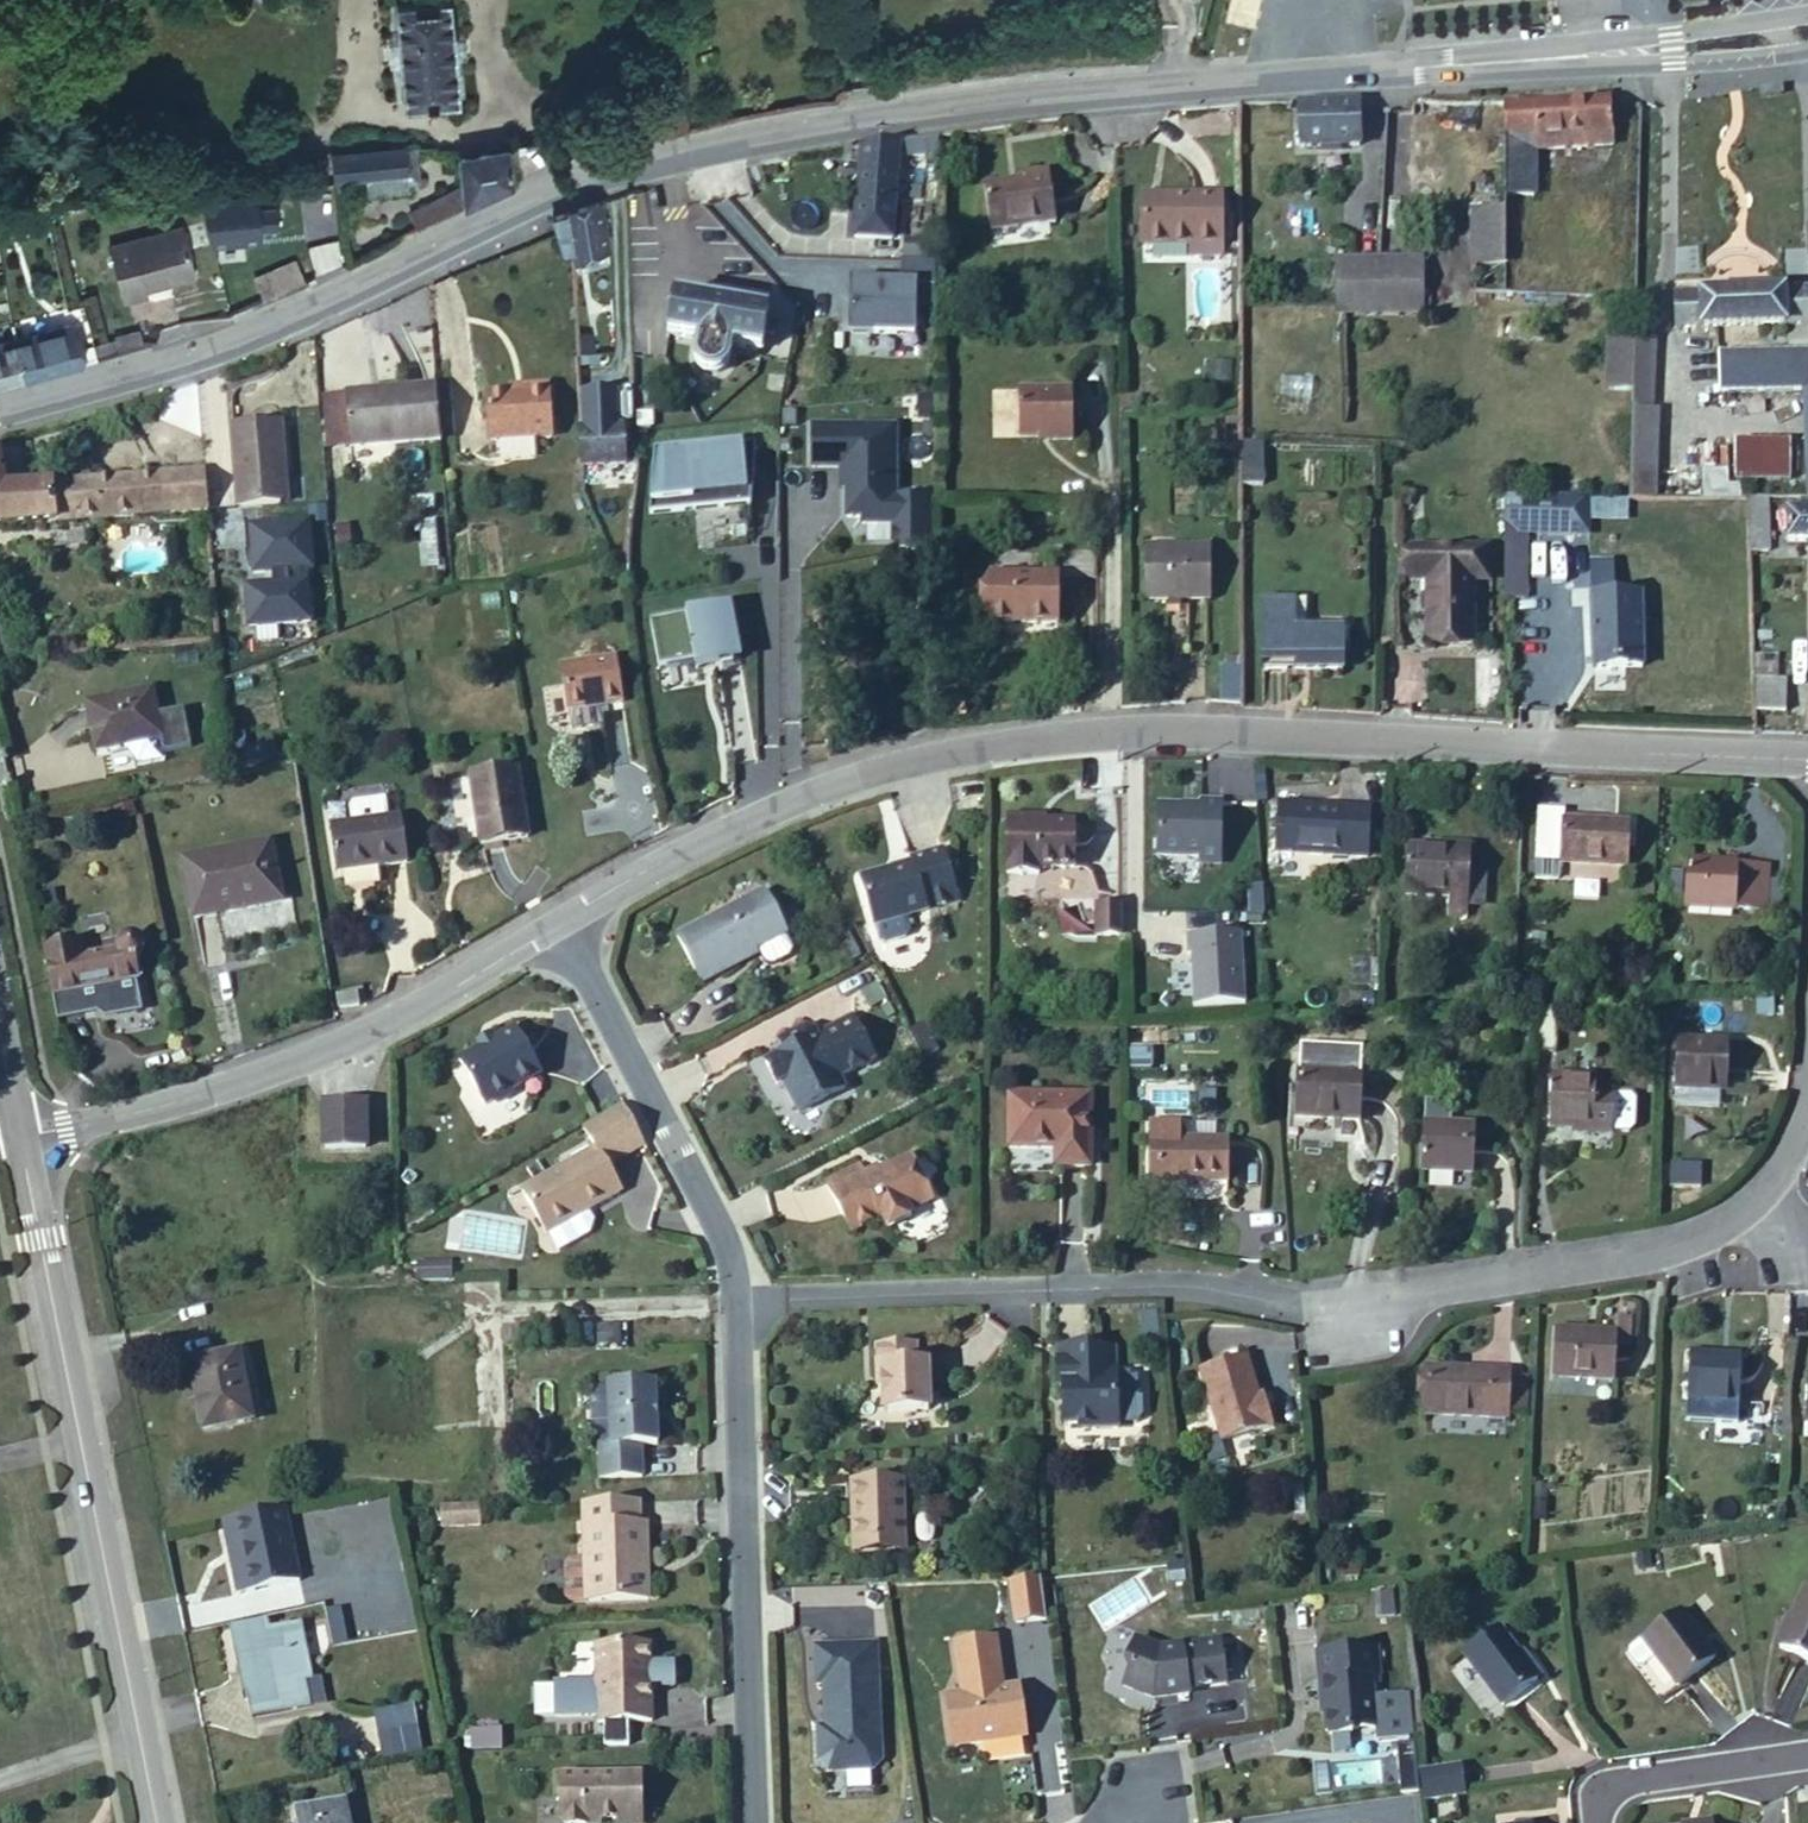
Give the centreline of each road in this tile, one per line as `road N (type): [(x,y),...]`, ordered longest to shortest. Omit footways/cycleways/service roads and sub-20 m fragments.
road 1 (tertiary): [(0,411),(246,336),(589,174),(952,104),(1544,60)]
road 2 (residential): [(563,921),(717,830),(873,769),(994,745),(1158,729),(1807,759)]
road 3 (residential): [(735,1299),(1206,1286),(1322,1305),(1706,1244),(1774,1189),(1807,1104)]
road 4 (tertiary): [(21,1139),(158,1822)]
road 5 (residential): [(21,1139),(171,1103),(329,1044),(563,921)]
road 6 (residential): [(735,1299),(753,1822)]
road 7 (residential): [(563,921),(734,1253),(735,1299)]
road 8 (tertiary): [(1807,13),(1544,60)]
road 9 (tertiary): [(1544,60),(1674,63),(1807,51)]
road 10 (residential): [(1807,1753),(1594,1784),(1597,1822)]

